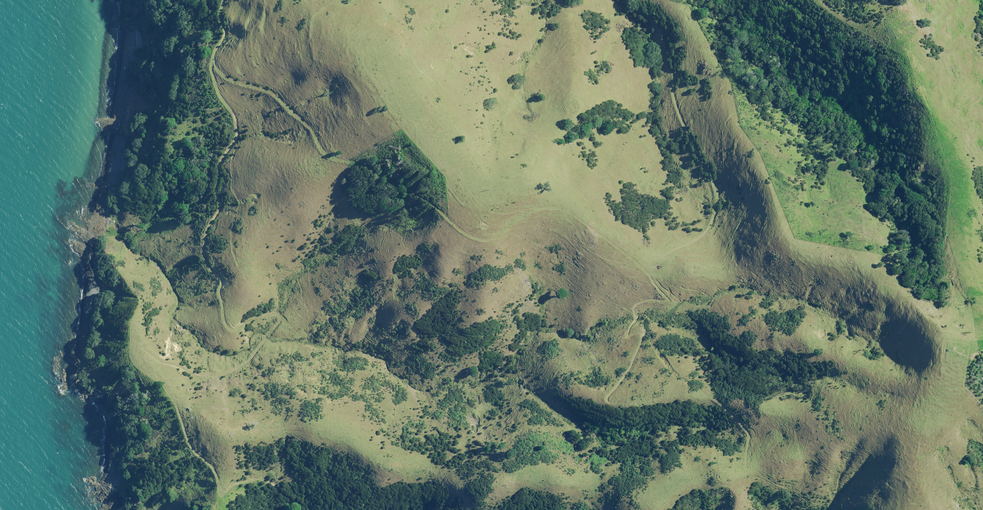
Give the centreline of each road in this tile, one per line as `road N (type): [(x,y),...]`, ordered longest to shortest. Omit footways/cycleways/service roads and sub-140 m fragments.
road 1 (track): [(214,56),(213,73),(238,133),(223,159),(207,236),(226,325),(236,329),(282,313),(285,322),(232,369),(197,373),(151,362),(170,415),(198,450),(236,476),(271,479),(298,499),(297,509)]
road 2 (track): [(637,249),(569,206),(525,218),(499,237),(463,238),(397,172),(336,155),(281,92),(236,80),(214,56)]
road 3 (track): [(637,249),(678,247),(716,206),(715,167),(681,110),(671,53),(637,0)]
road 4 (track): [(611,393),(639,362),(641,320),(654,287),(637,249)]

